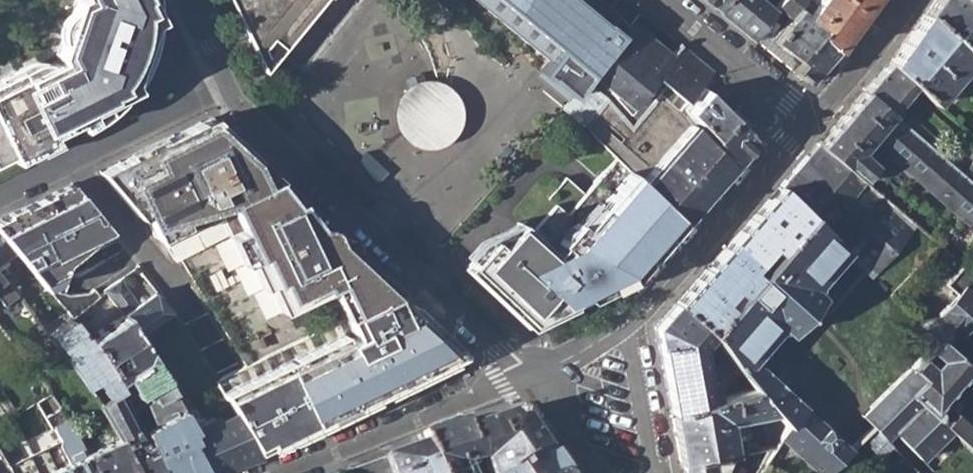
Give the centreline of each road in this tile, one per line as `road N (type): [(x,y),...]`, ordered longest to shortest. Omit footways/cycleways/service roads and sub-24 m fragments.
road 1 (residential): [(230,79),(532,372)]
road 2 (residential): [(818,118),(623,327)]
road 3 (residential): [(279,472),(532,372)]
road 4 (residential): [(230,79),(0,192)]
road 5 (residential): [(818,118),(670,0)]
road 6 (residential): [(651,472),(623,327)]
road 7 (residential): [(904,0),(818,118)]
road 8 (residential): [(532,372),(599,472)]

